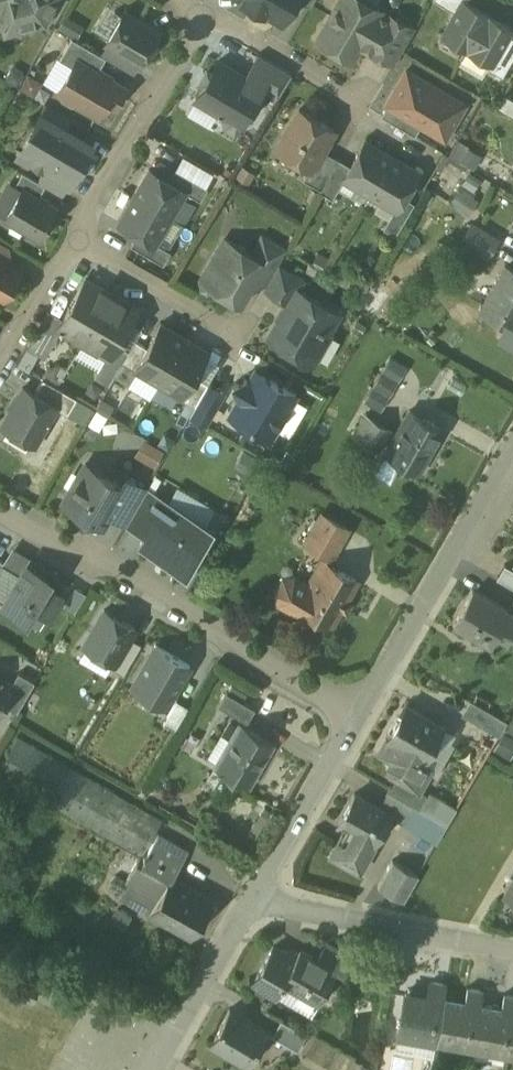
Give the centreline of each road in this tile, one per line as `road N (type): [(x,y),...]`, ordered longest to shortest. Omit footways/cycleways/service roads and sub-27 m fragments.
road 1 (residential): [(0,502),(356,714)]
road 2 (residential): [(512,442),(356,714)]
road 3 (residential): [(244,909),(512,953)]
road 4 (residential): [(204,14),(72,240)]
road 5 (residential): [(356,714),(244,909)]
road 6 (residential): [(236,335),(72,240)]
road 7 (residential): [(244,909),(153,1069)]
road 8 (residential): [(357,99),(204,14)]
road 9 (residential): [(72,240),(0,367)]

